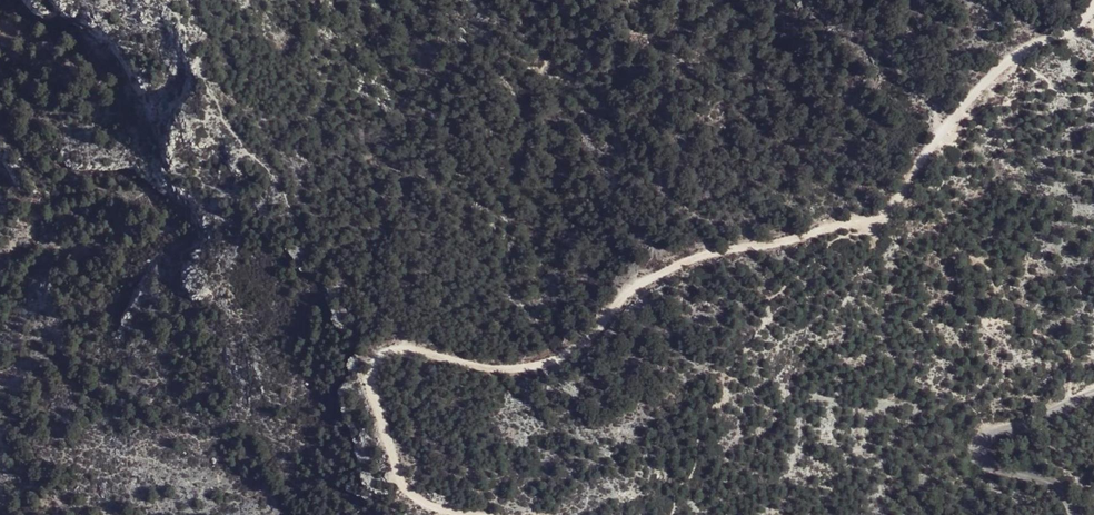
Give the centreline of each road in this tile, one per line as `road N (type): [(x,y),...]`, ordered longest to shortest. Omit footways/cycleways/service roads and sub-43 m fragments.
road 1 (track): [(867,222),(683,261),(622,298),(570,353),(544,364),(475,367),(412,350),(379,357),(372,385),(401,482),(441,509),(477,514)]
road 2 (unclassified): [(1093,393),(991,436),(981,448),(993,467),(1055,483),(1076,514)]
road 3 (track): [(1093,9),(1078,26),(1014,55),(948,125)]

